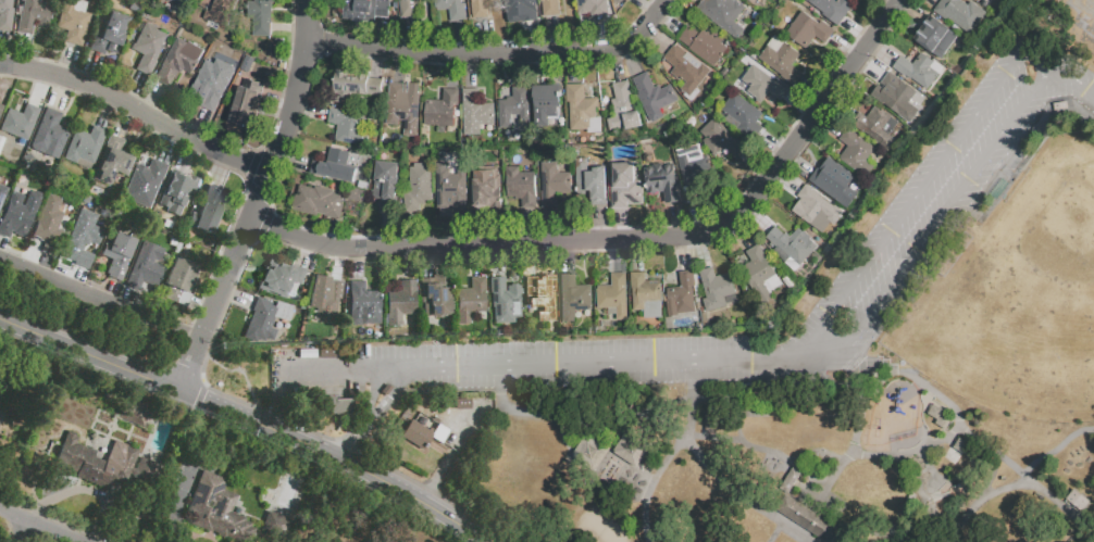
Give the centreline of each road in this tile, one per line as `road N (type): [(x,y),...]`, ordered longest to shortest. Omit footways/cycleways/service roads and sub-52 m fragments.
road 1 (residential): [(903,0),(750,207),(710,235),(341,250),(251,222)]
road 2 (tertiary): [(0,321),(348,457),(498,541)]
road 3 (residential): [(181,390),(296,109),(308,0)]
road 4 (residential): [(667,0),(632,45),(602,52),(456,56),(308,43)]
road 5 (residential): [(0,67),(94,89),(272,174)]

